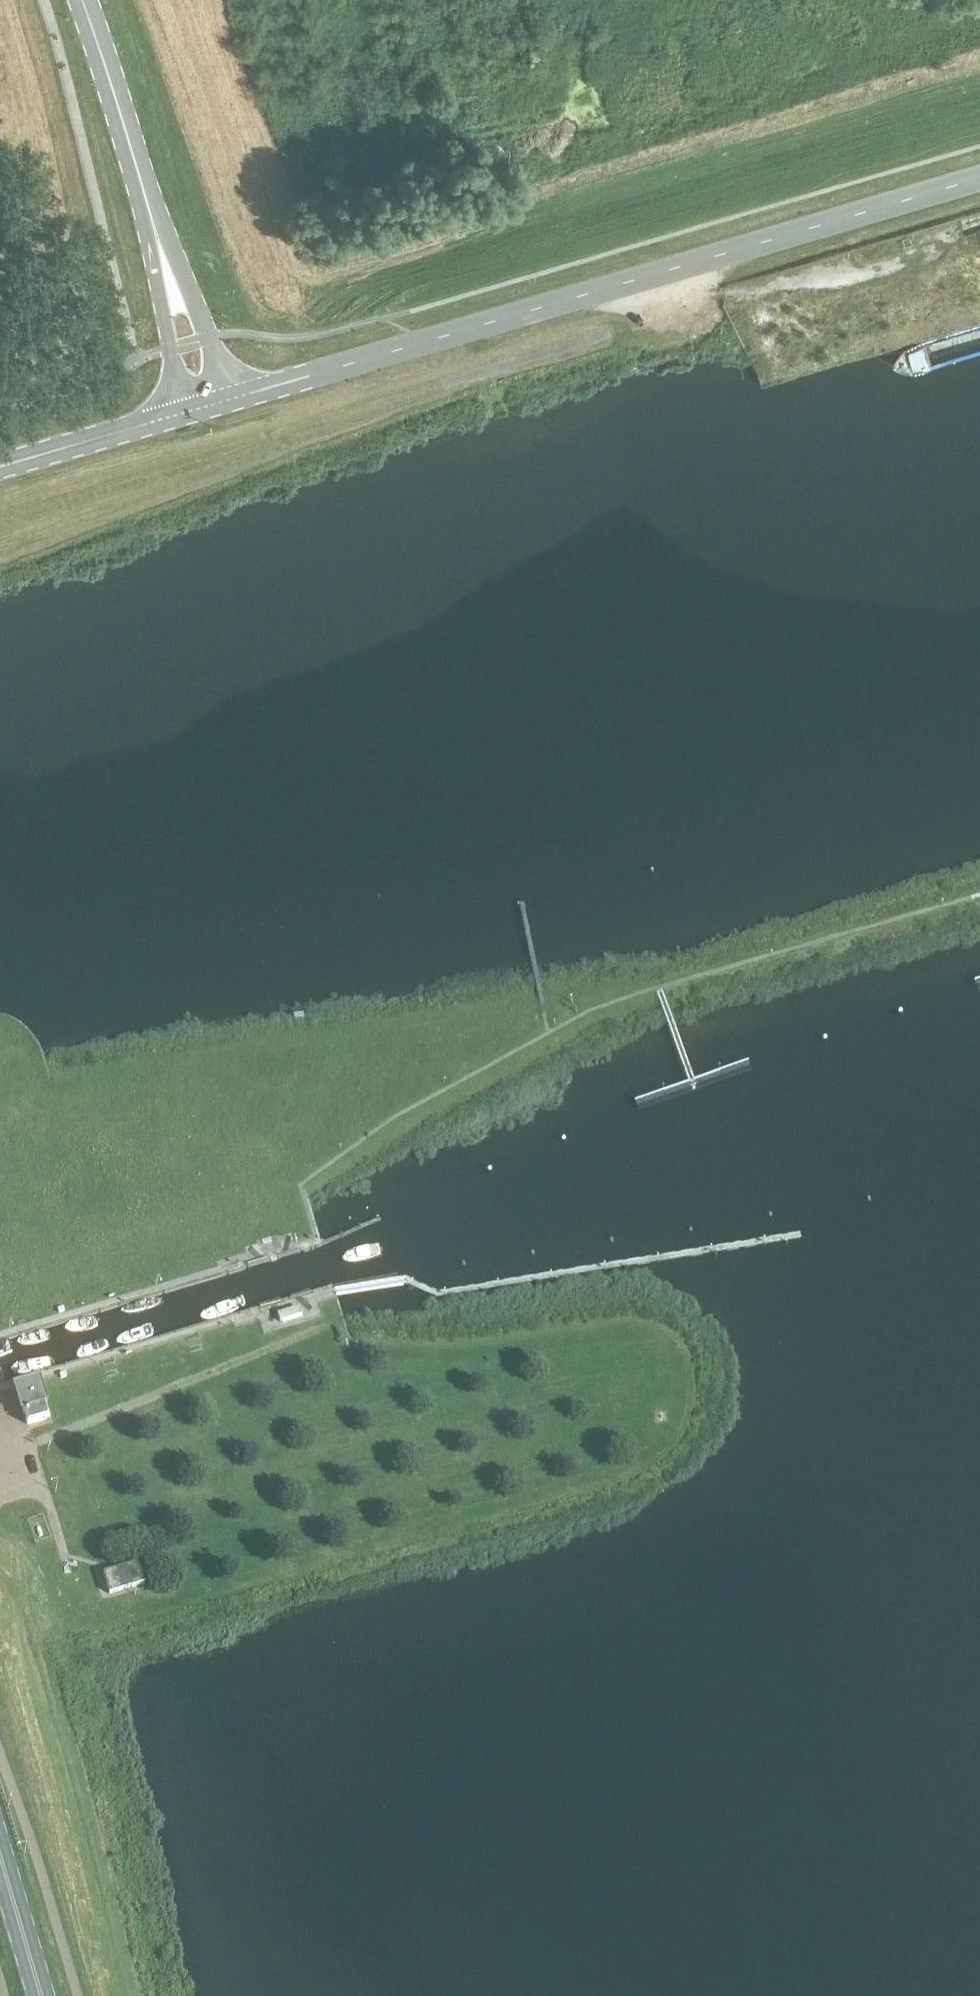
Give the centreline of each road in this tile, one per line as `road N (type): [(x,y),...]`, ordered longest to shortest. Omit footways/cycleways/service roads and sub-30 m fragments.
road 1 (unclassified): [(235,397),(979,180)]
road 2 (primary): [(83,0),(154,224)]
road 3 (primary): [(154,224),(183,413)]
road 4 (primary): [(235,397),(154,224)]
road 5 (secondary): [(0,466),(183,413)]
road 6 (primary): [(42,1995),(0,1854)]

